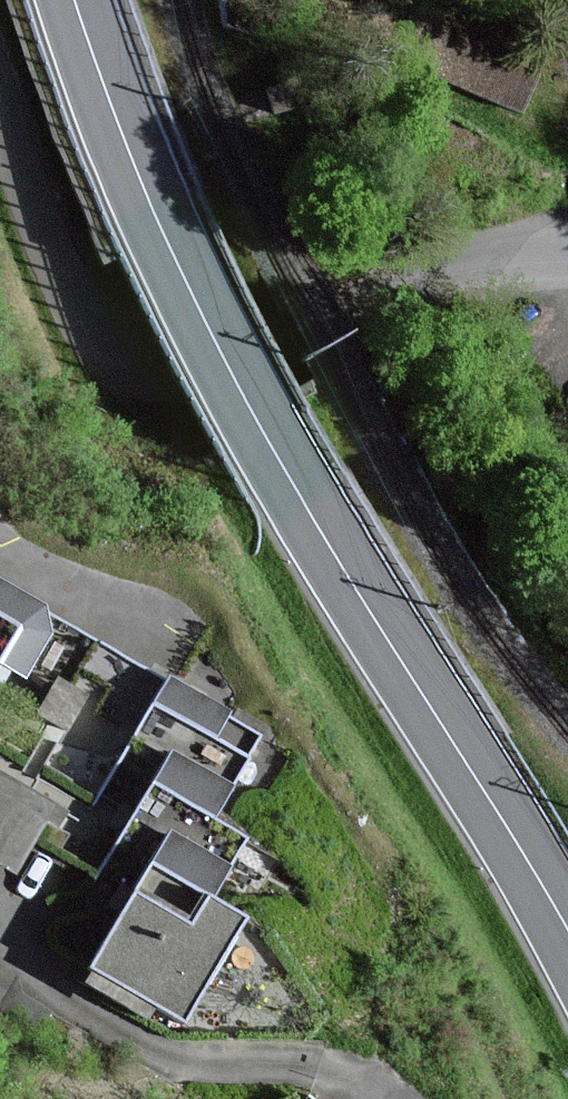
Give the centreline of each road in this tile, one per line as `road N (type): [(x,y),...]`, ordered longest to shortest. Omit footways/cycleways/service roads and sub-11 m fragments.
road 1 (secondary): [(567,931),(226,366),(125,143),(74,0)]
road 2 (residential): [(0,112),(64,279),(96,322),(145,348),(204,354),(257,347),(419,278),(505,258),(567,254)]
road 3 (residential): [(370,1098),(314,1073),(180,1061),(106,1025),(0,939)]
road 4 (residential): [(160,630),(0,565)]

